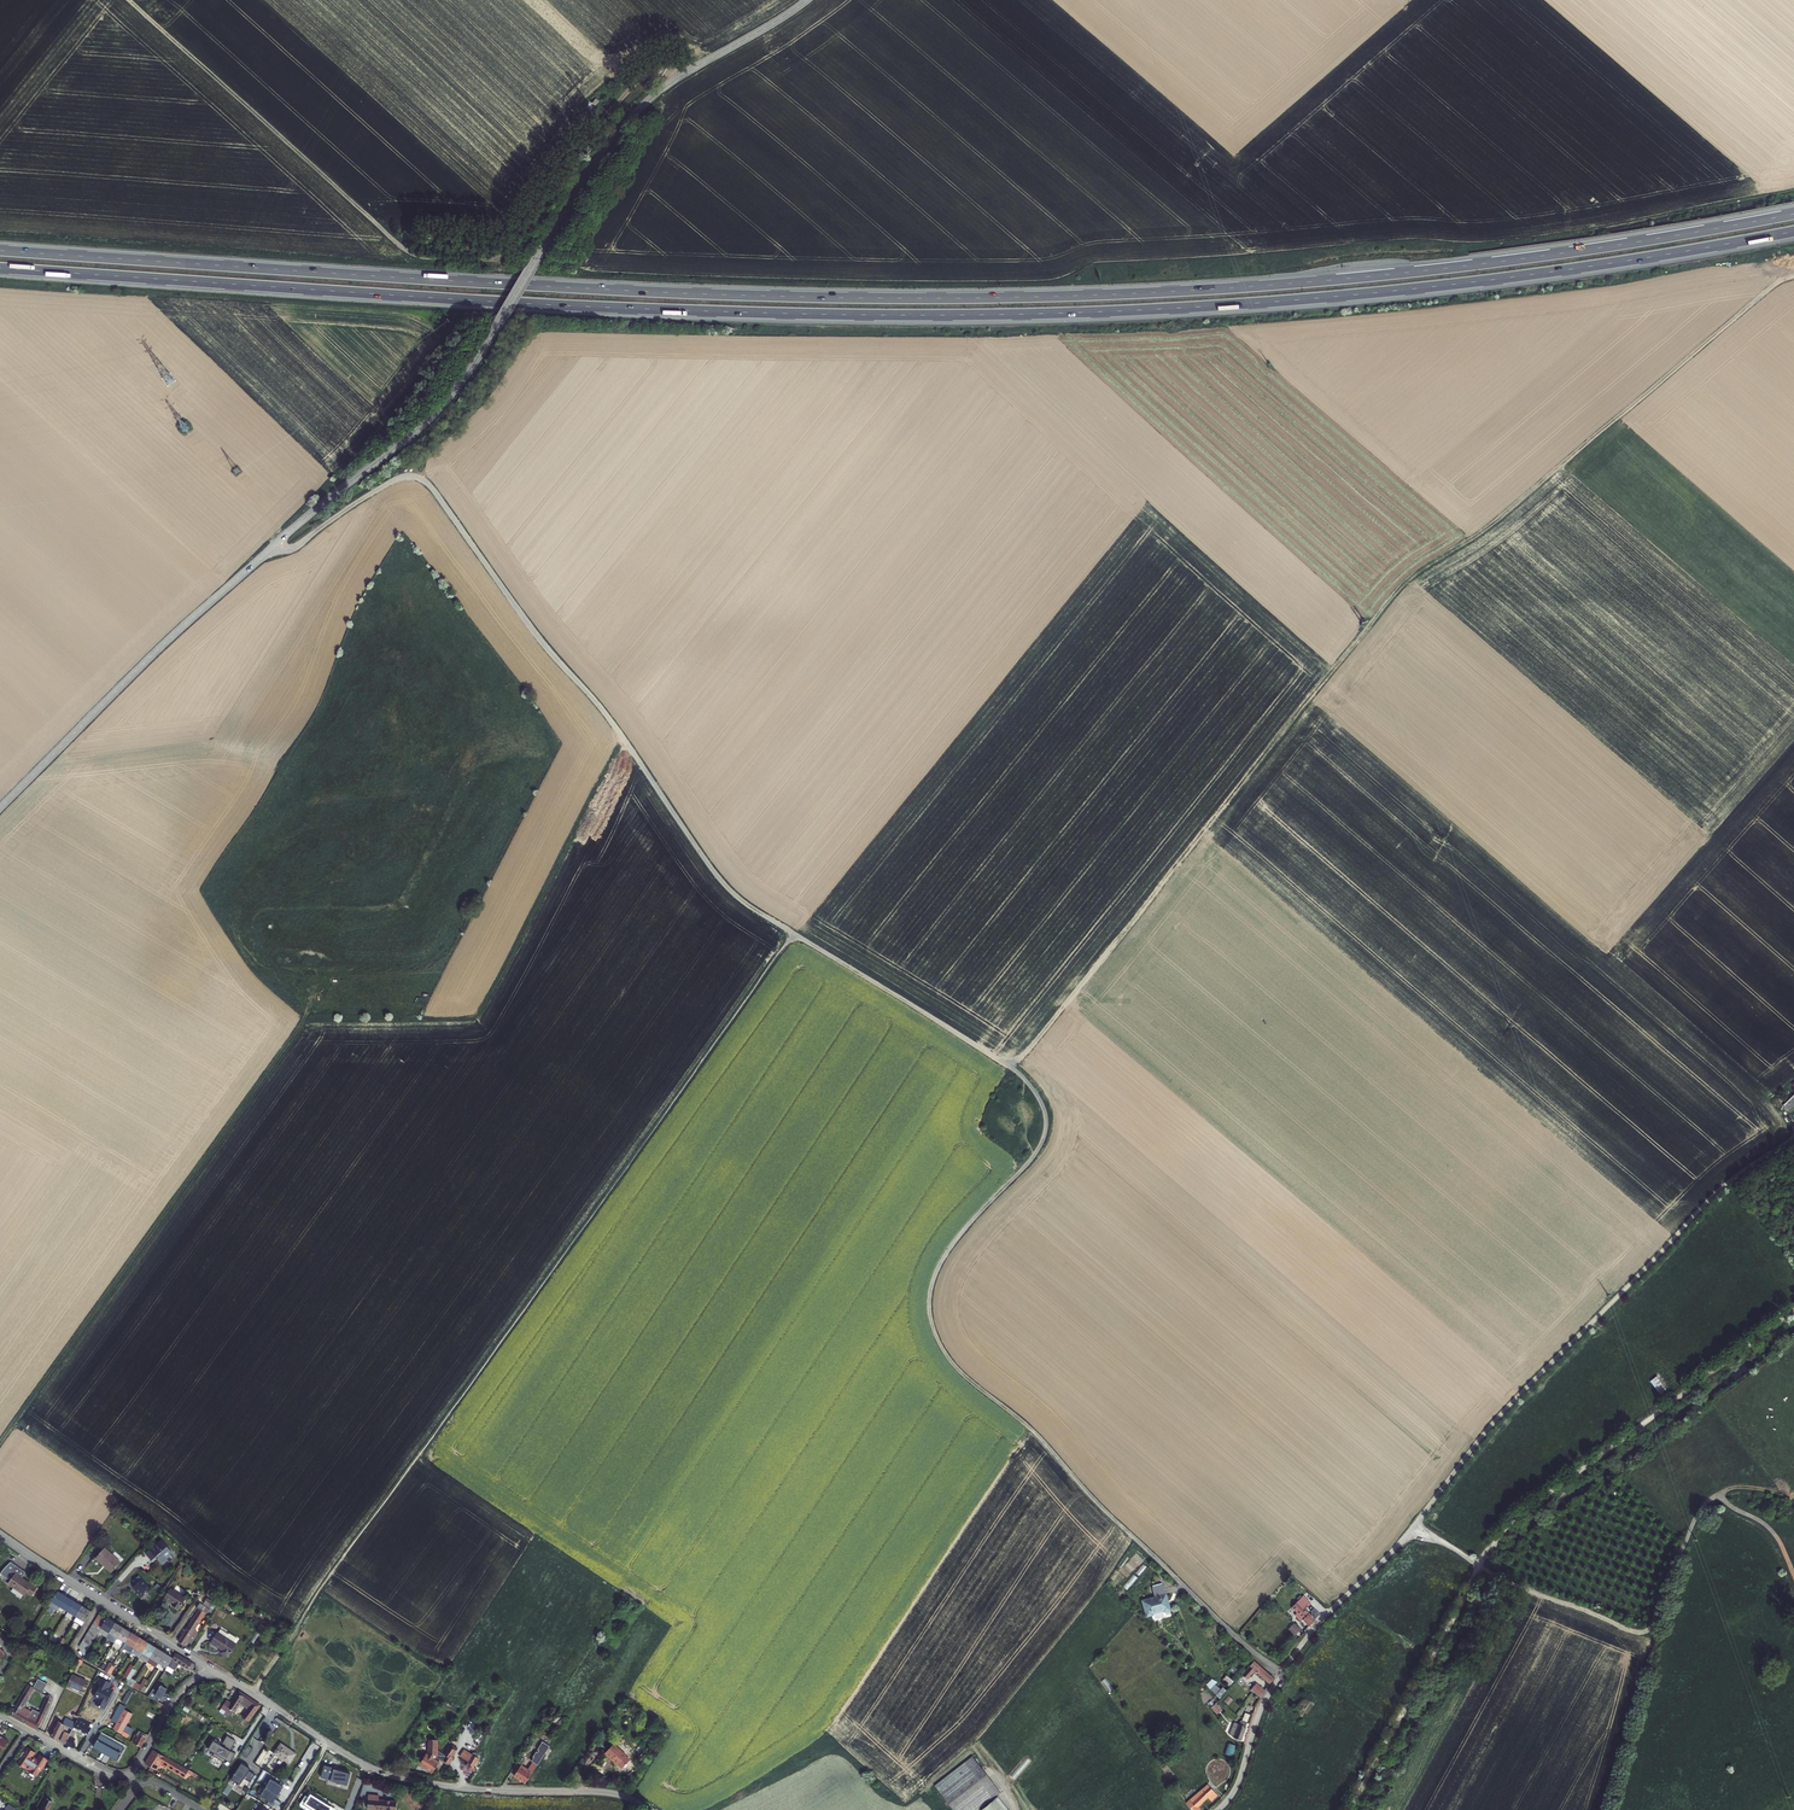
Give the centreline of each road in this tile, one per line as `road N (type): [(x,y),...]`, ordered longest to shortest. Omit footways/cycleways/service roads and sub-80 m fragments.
road 1 (track): [(274,546),(293,547),(398,477),(423,480),(606,714),(727,888),(1027,1082),(1044,1109),(1042,1141),(938,1268),(929,1305),(939,1342),(958,1370),(1035,1431),(1096,1501),(1281,1675)]
road 2 (motorway): [(1793,214),(1385,275),(1006,298),(637,291),(0,250)]
road 3 (motorway): [(0,268),(623,309),(999,316),(1381,293),(1793,232)]
road 4 (tertiary): [(0,808),(185,624),(442,405),(583,181),(638,110),(807,0)]
road 5 (track): [(1011,1067),(1404,584),(1458,550),(1793,276)]
road 6 (track): [(0,1443),(301,1022),(467,1022),(623,738)]
road 7 (track): [(253,1694),(793,933)]
road 8 (residential): [(1218,1809),(1238,1783),(1266,1699),(1323,1618),(1401,1542),(1509,1405),(1705,1203),(1793,1138)]
road 9 (track): [(683,75),(651,74),(633,85),(504,254),(421,257),(129,0)]
road 10 (residential): [(206,1675),(229,1679),(387,1775),(474,1789),(613,1793),(651,1809)]
road 11 (track): [(1480,1566),(1528,1591),(1646,1629),(1696,1516),(1717,1498),(1769,1528),(1793,1575)]
road 12 (residential): [(0,1534),(194,1657),(206,1675)]
road 13 (residential): [(0,1716),(108,1773),(130,1773)]
road 14 (residential): [(130,1773),(184,1689),(206,1675)]

